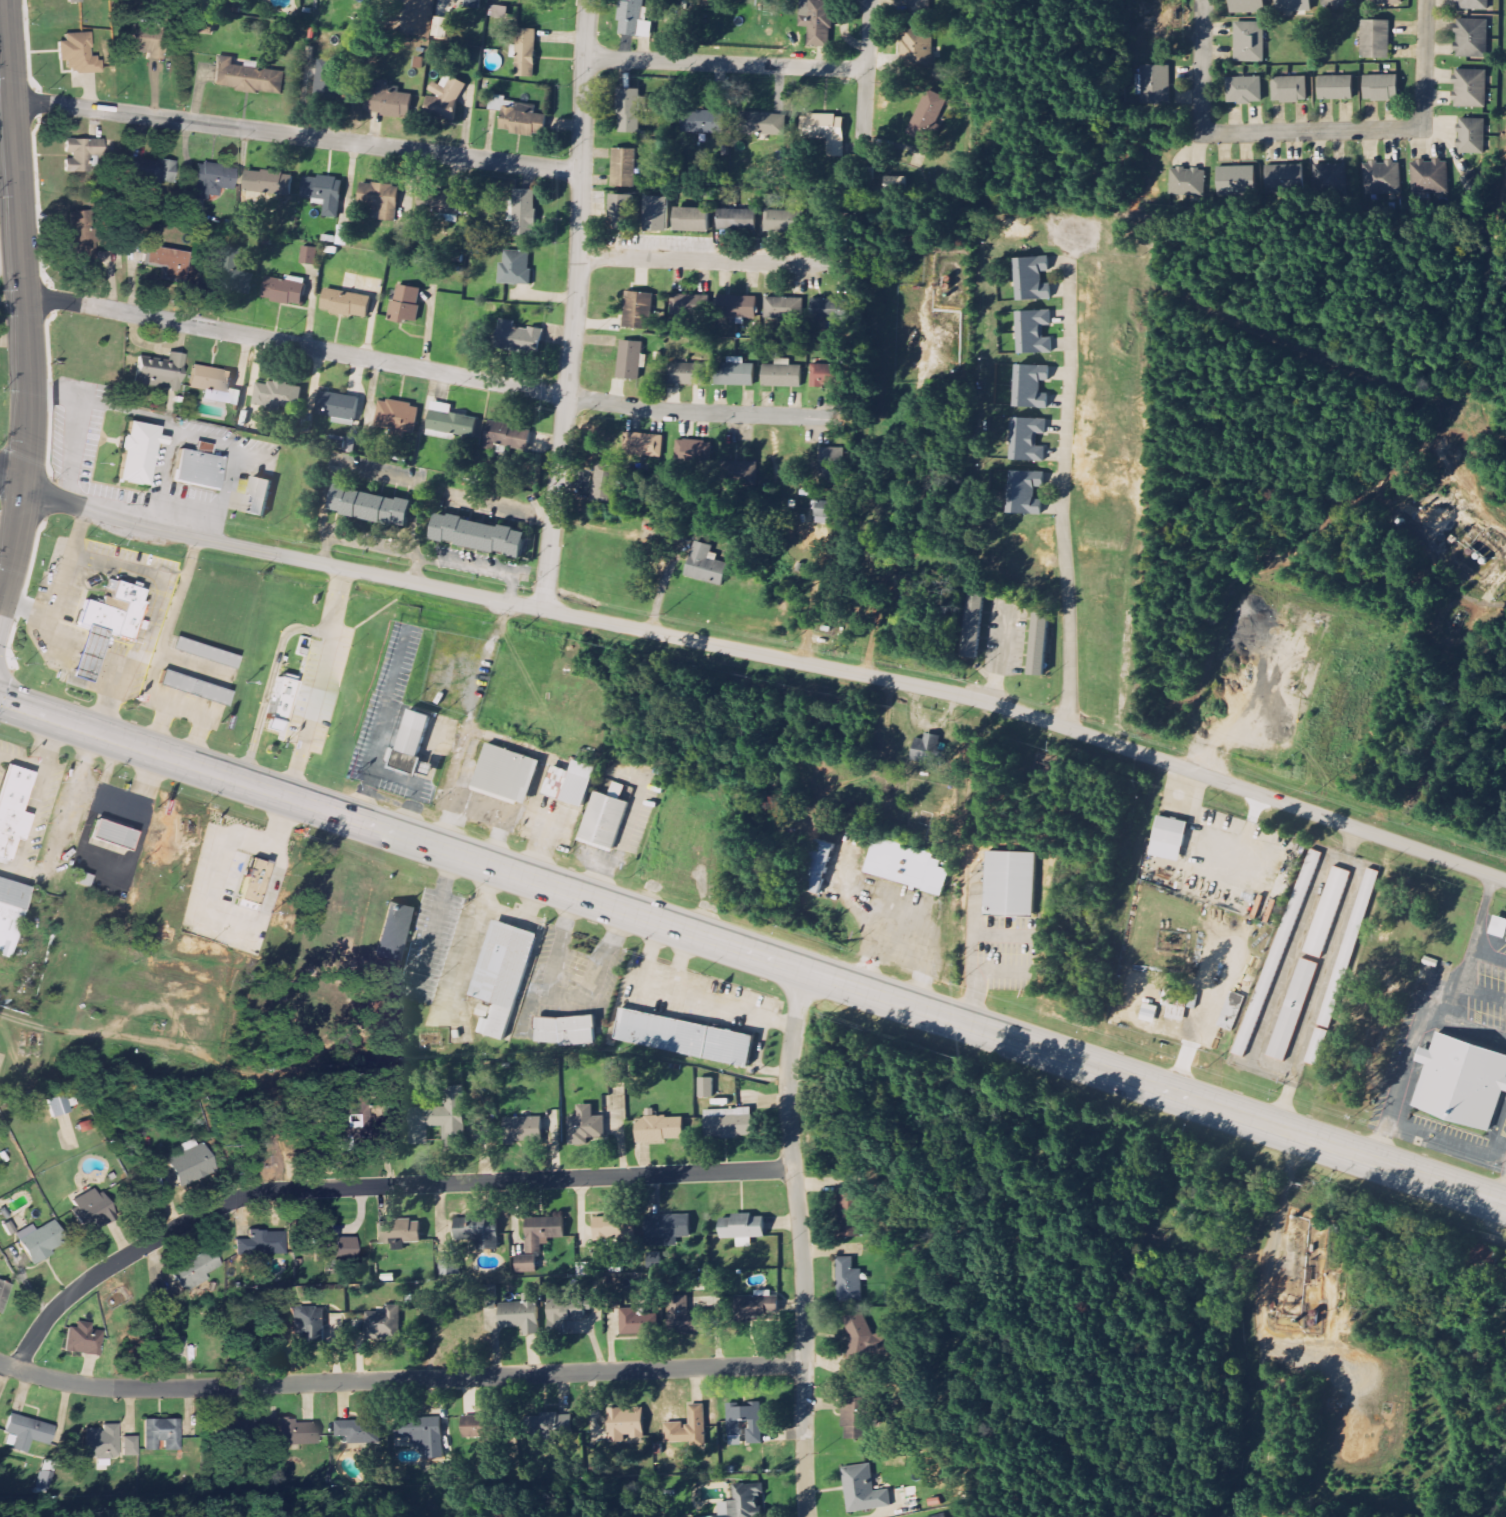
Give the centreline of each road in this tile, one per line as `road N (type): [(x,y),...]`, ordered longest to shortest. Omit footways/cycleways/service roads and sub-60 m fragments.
road 1 (trunk): [(0,701),(1505,1209)]
road 2 (residential): [(24,485),(183,537),(972,700),(1505,880)]
road 3 (residential): [(18,1371),(55,1310),(85,1282),(259,1193),(792,1169)]
road 4 (residential): [(27,294),(643,409),(840,419)]
road 5 (residential): [(0,1363),(64,1383),(144,1389),(804,1364)]
road 6 (residential): [(542,610),(580,257),(589,0)]
road 7 (secondary): [(0,600),(19,519),(31,394),(4,0)]
road 8 (residential): [(10,99),(581,172)]
road 9 (residential): [(805,972),(787,1092),(803,1265),(807,1516)]
road 10 (residential): [(1066,728),(1062,492),(1076,229)]
road 11 (residential): [(865,69),(584,59)]
road 12 (residential): [(580,257),(850,267)]
road 13 (residential): [(1200,134),(1422,128)]
road 14 (residential): [(864,140),(868,0)]
road 15 (residential): [(1200,134),(1203,0)]
road 16 (residential): [(1422,128),(1426,0)]

